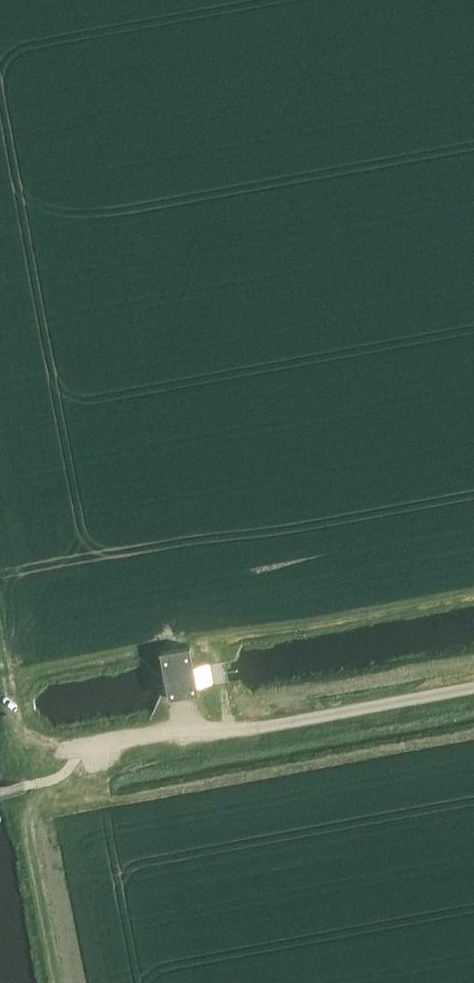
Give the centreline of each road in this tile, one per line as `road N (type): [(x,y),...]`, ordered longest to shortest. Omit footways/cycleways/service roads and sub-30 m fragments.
road 1 (unclassified): [(54,755),(171,732),(258,730),(473,690)]

